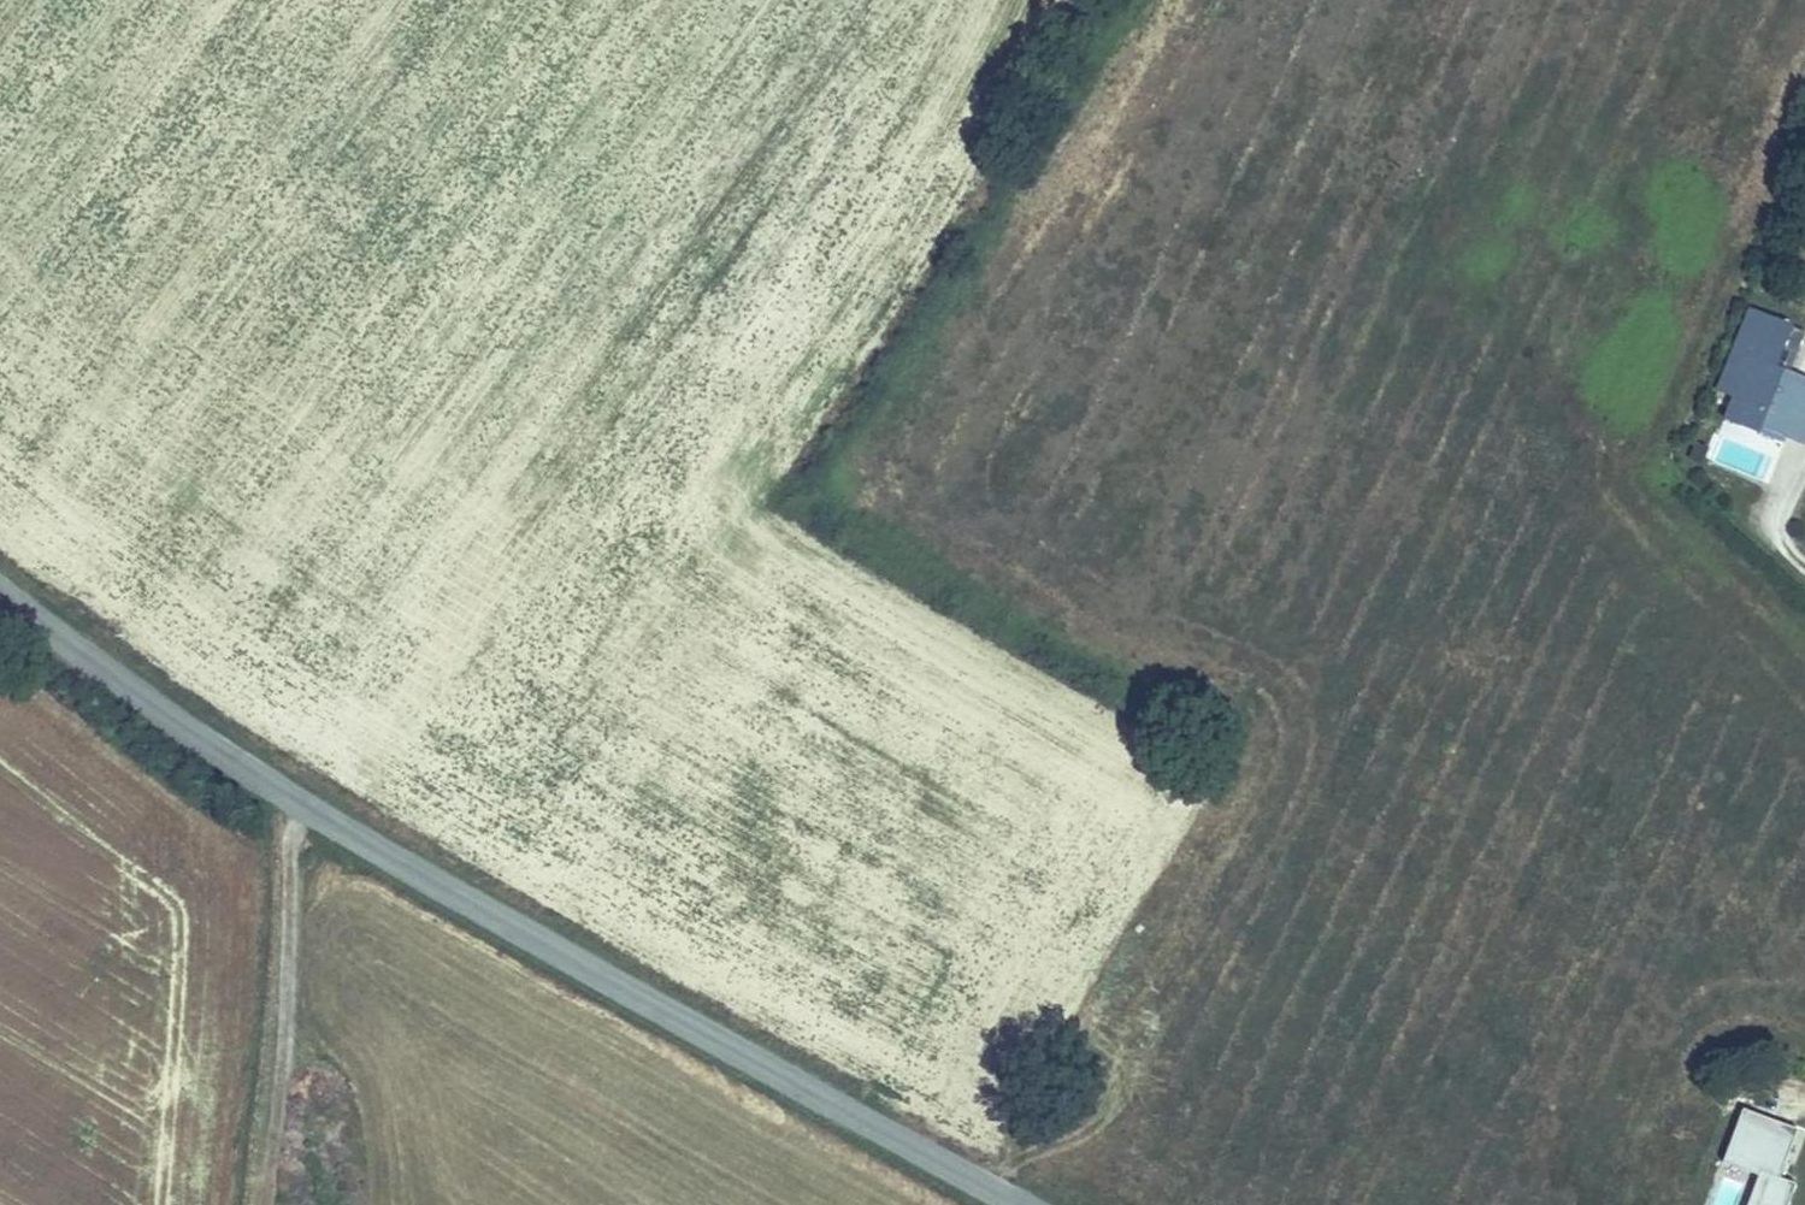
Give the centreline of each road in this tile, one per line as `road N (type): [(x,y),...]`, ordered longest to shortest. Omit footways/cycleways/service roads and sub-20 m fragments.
road 1 (tertiary): [(1024,1204),(280,793),(0,571)]

